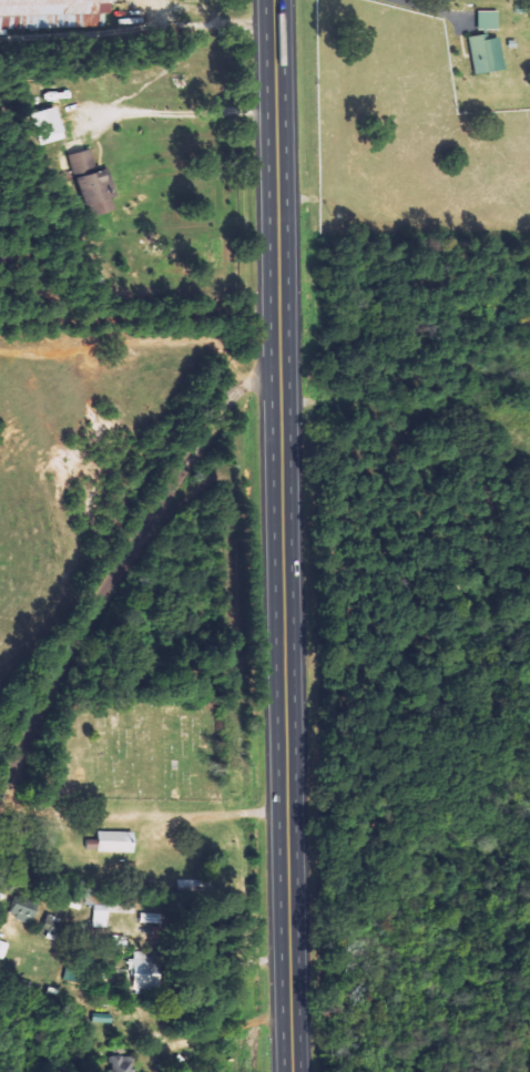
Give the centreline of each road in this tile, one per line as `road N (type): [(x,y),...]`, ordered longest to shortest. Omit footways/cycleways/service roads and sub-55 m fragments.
road 1 (trunk): [(295,1071),(274,0)]
road 2 (residential): [(0,789),(119,569),(226,400),(239,389),(282,381)]

